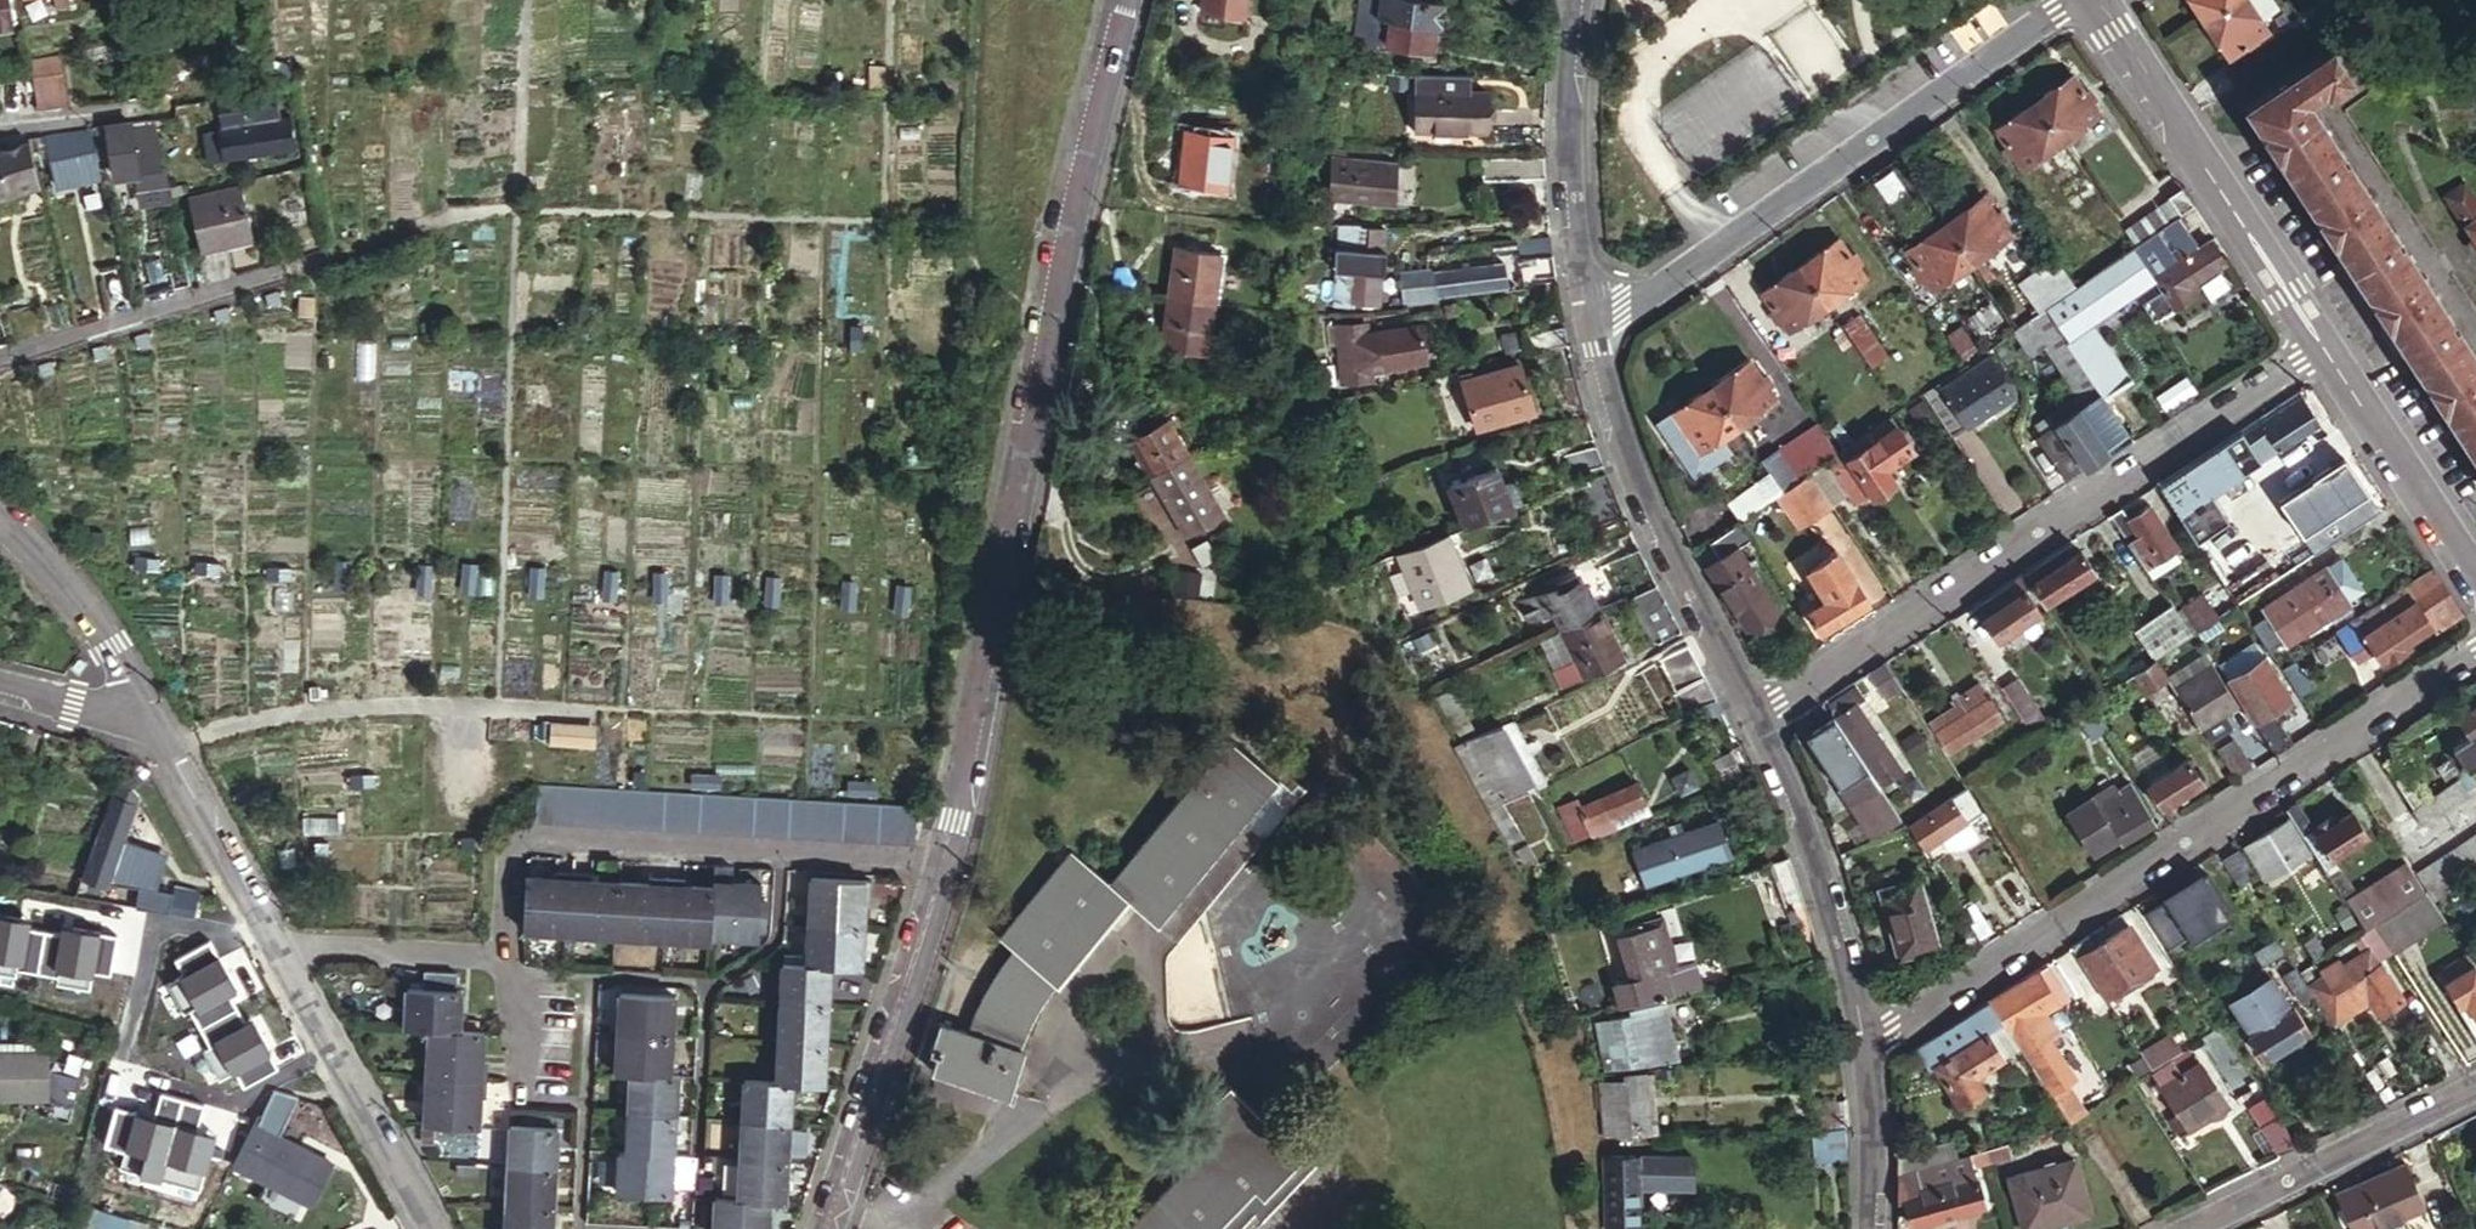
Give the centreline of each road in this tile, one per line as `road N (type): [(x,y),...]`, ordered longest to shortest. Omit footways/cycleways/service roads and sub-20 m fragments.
road 1 (residential): [(819,1228),(956,818),(1066,267),(1131,0)]
road 2 (unclassified): [(2475,657),(1898,1036),(1856,1046)]
road 3 (unclassified): [(2319,342),(1750,724)]
road 4 (residential): [(131,711),(430,1228)]
road 5 (unclassified): [(2081,0),(1626,306),(1583,324)]
road 6 (unclassified): [(1583,324),(1639,520),(1750,724)]
road 7 (unclassified): [(2093,0),(2319,342)]
road 8 (unclassified): [(1750,724),(1809,868),(1856,1046)]
road 9 (unclassified): [(1577,0),(1564,171),(1583,324)]
road 10 (unclassified): [(2199,1228),(2475,1090)]
road 11 (residential): [(0,356),(278,274)]
road 12 (unclassified): [(2319,342),(2475,579)]
road 13 (residential): [(0,536),(58,593),(131,711)]
road 14 (unclassified): [(1856,1046),(1874,1156),(1872,1228)]
road 15 (residential): [(0,682),(131,711)]

